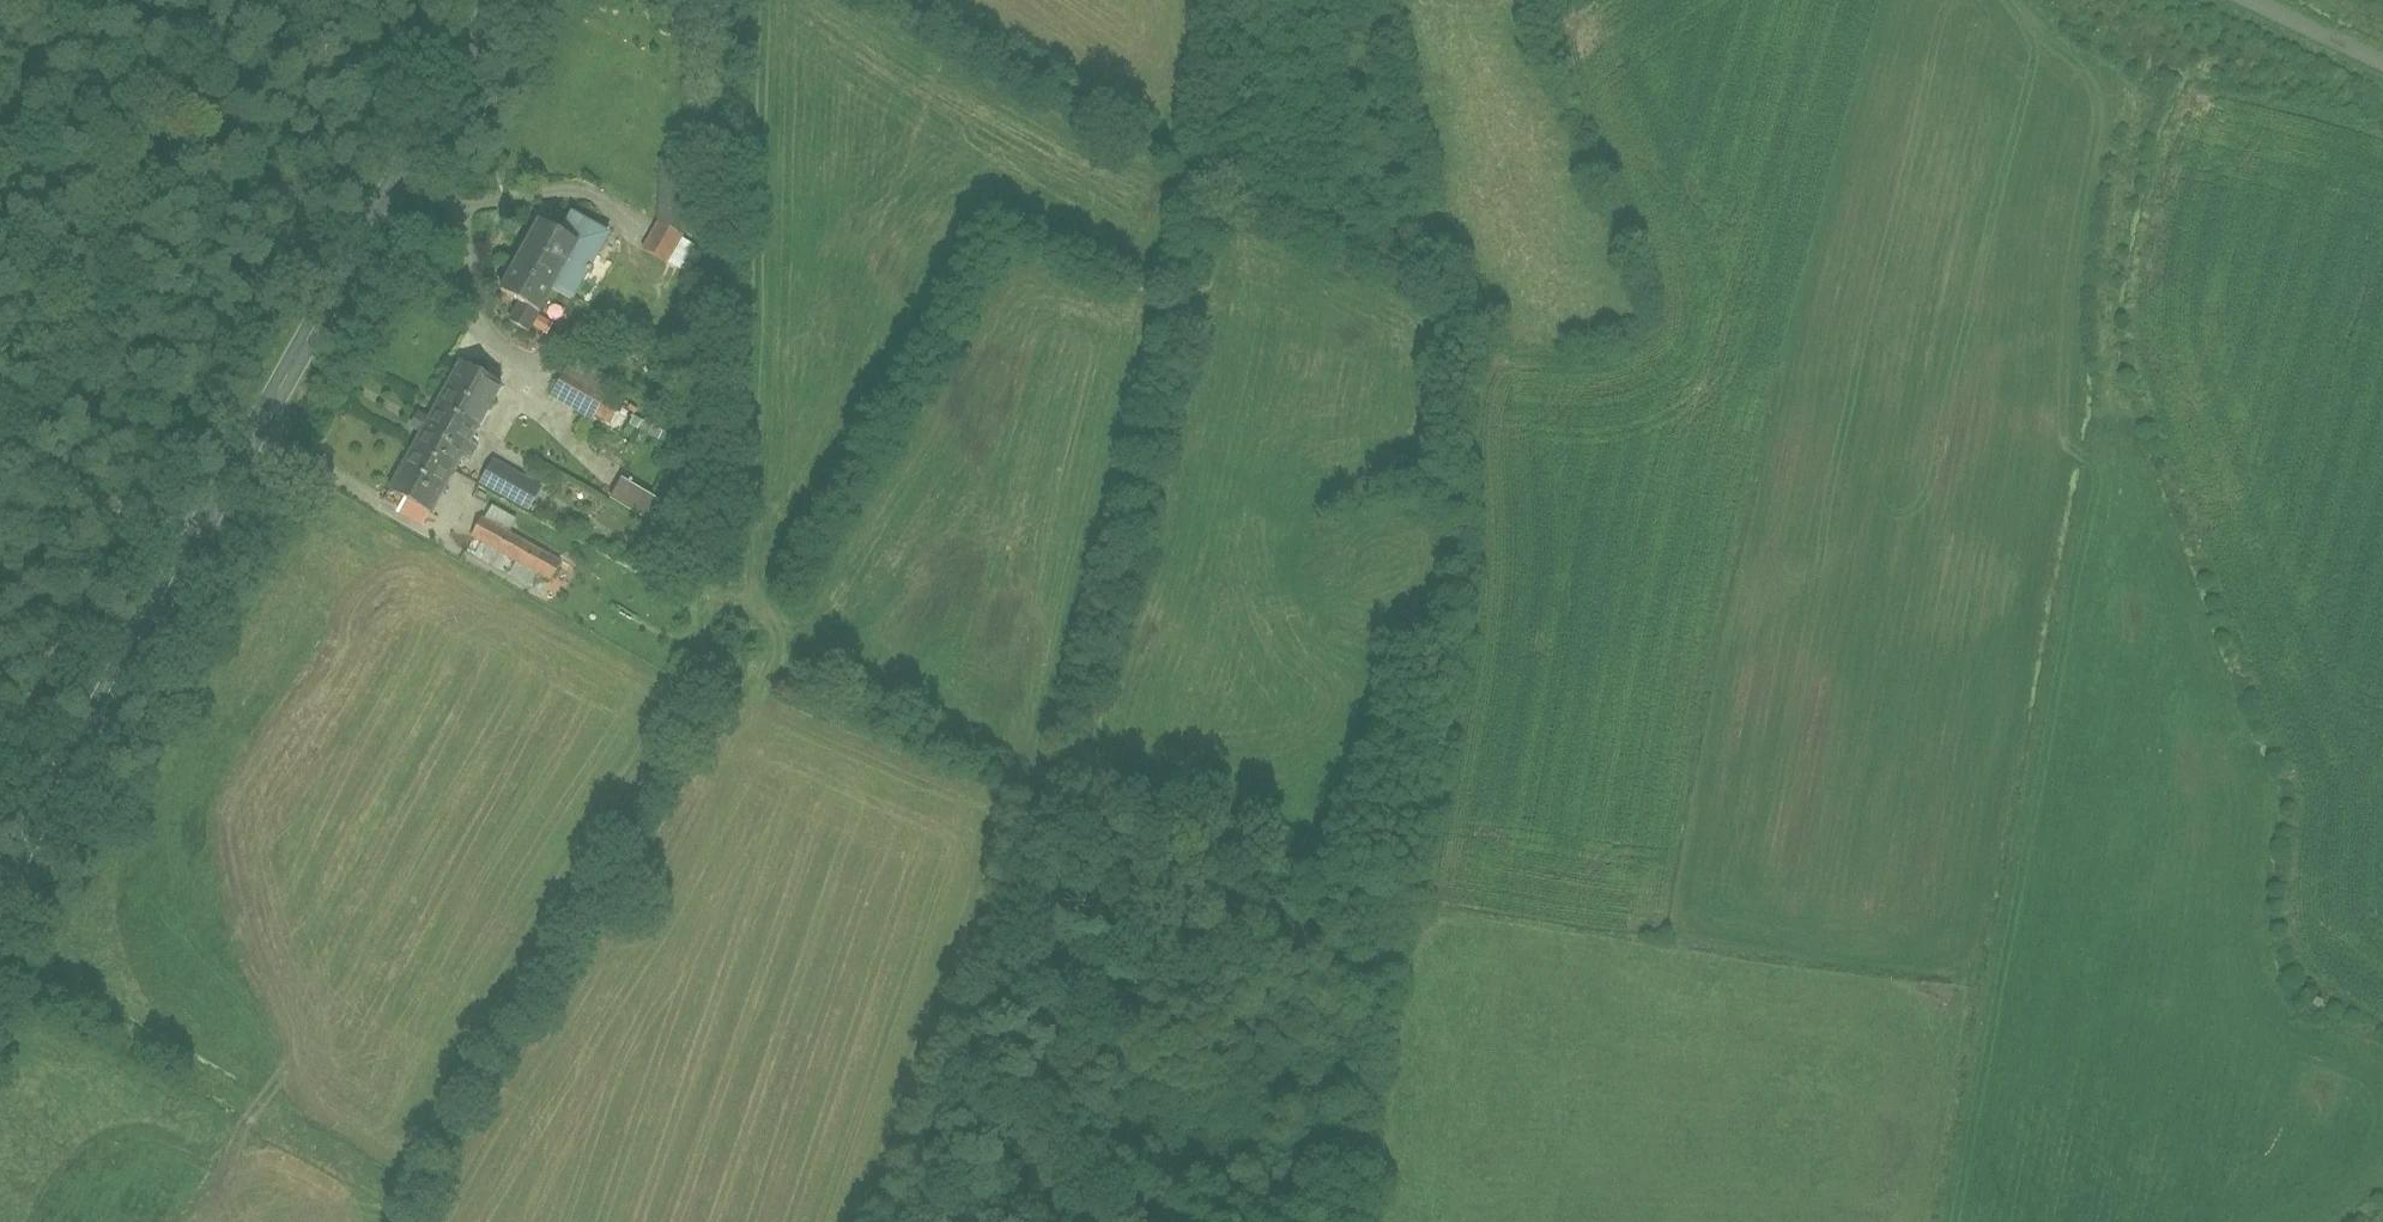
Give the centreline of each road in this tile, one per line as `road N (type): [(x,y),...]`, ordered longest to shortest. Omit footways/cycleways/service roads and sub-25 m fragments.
road 1 (tertiary): [(0,886),(496,0)]
road 2 (track): [(194,542),(0,480)]
road 3 (residential): [(2254,0),(2382,59)]

